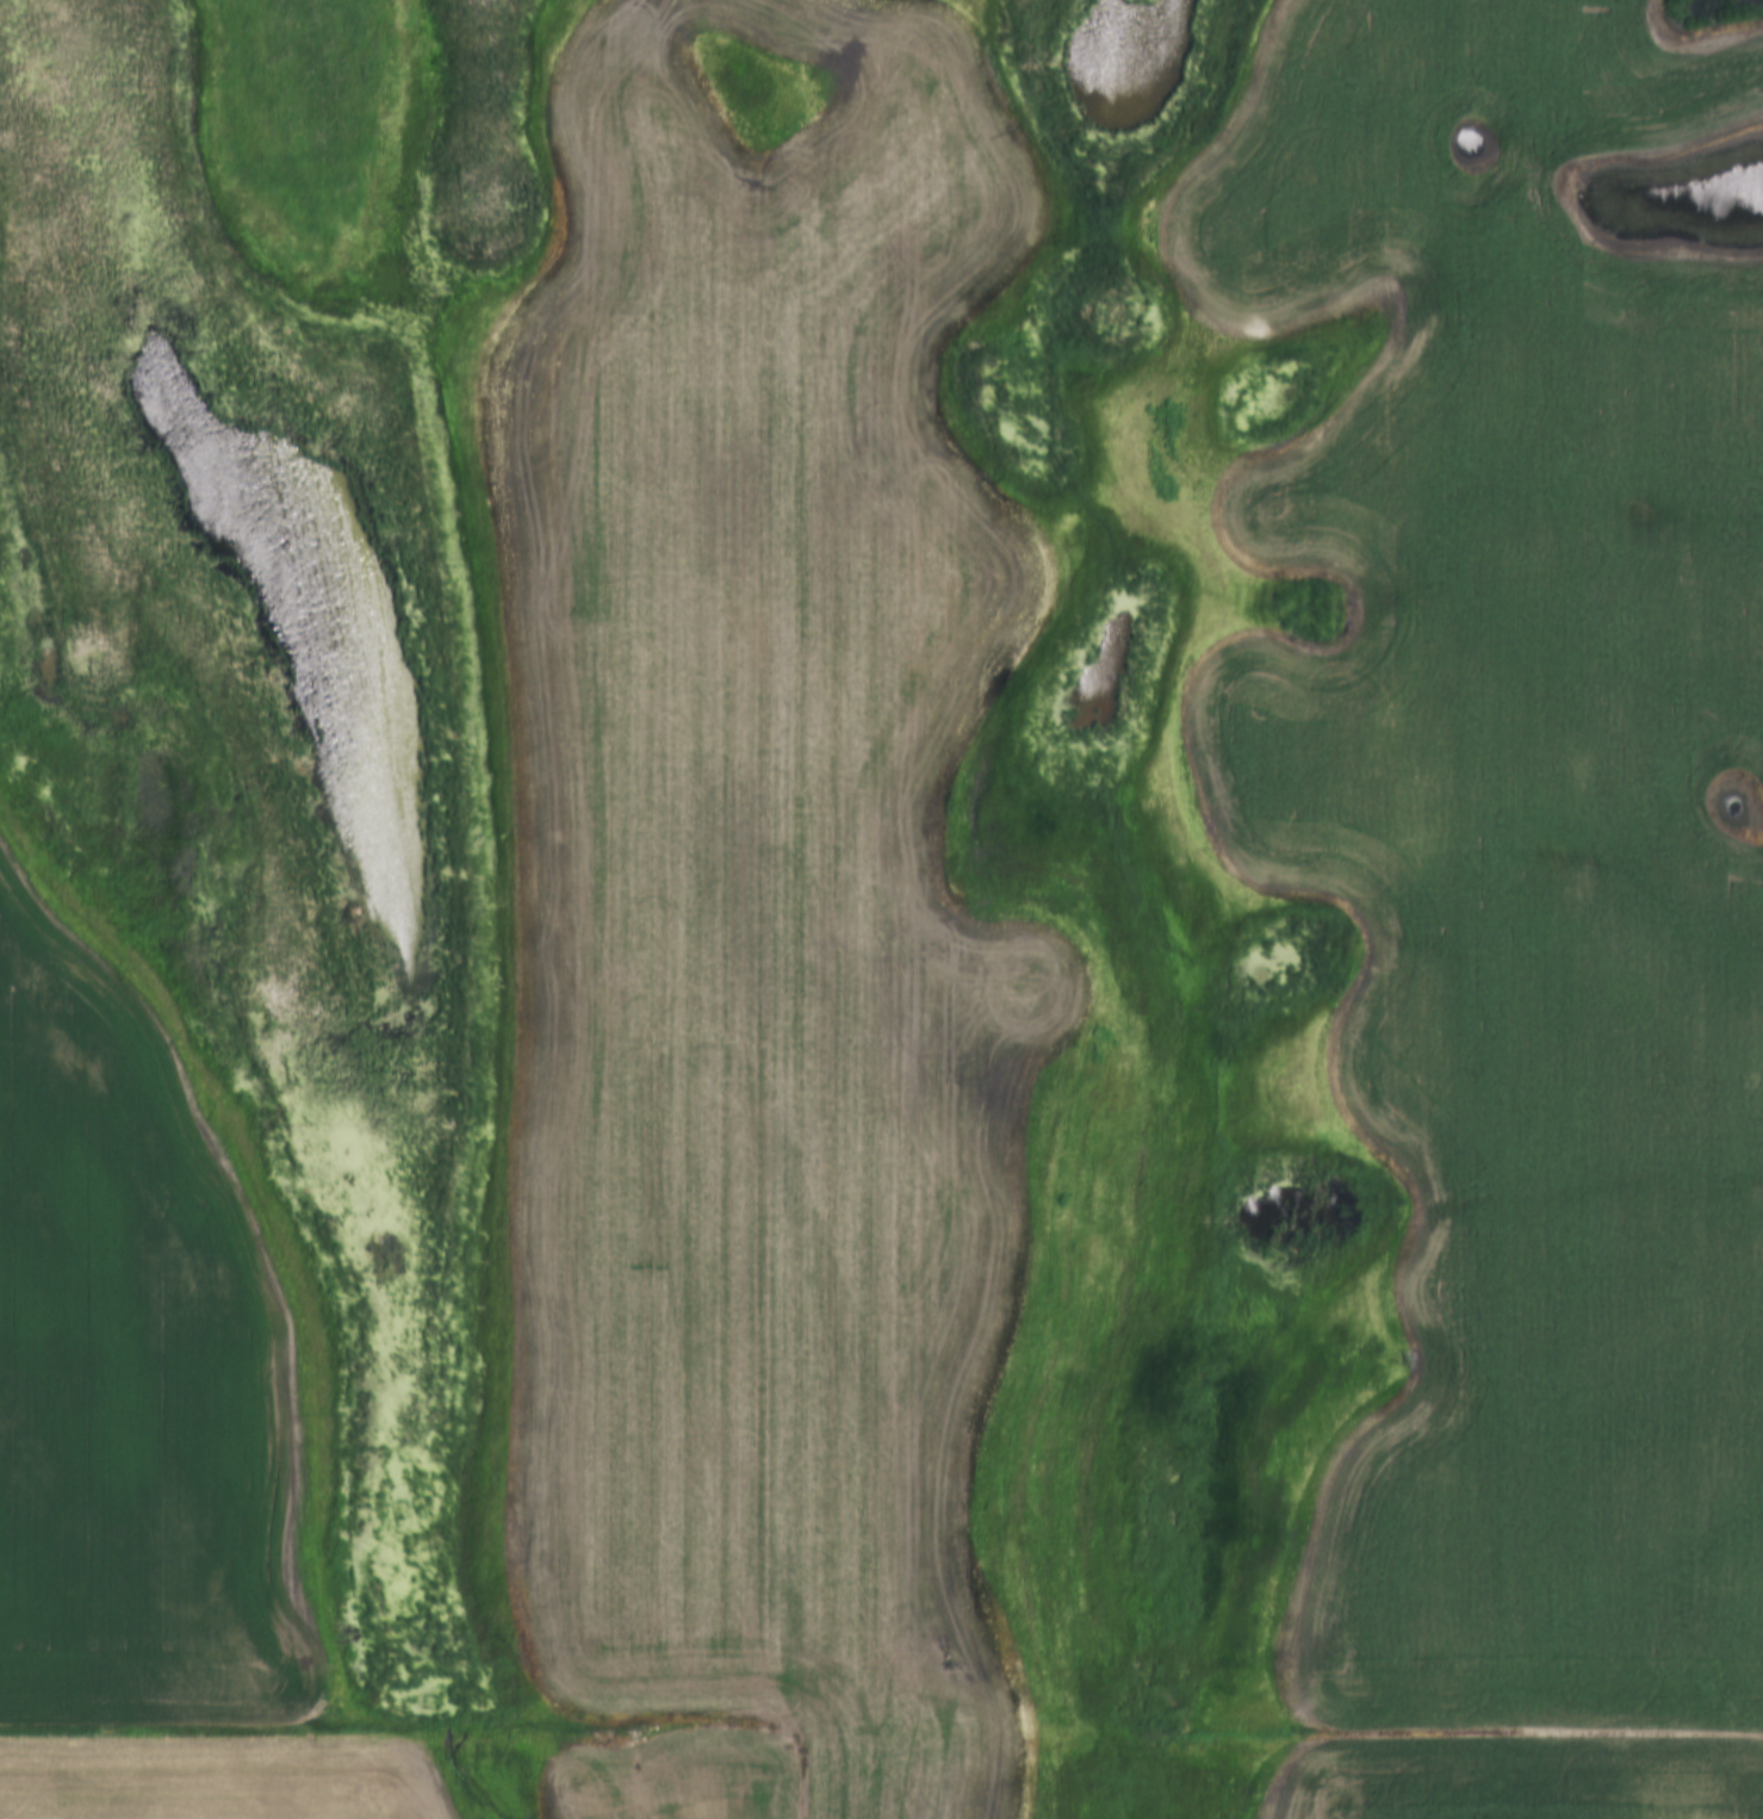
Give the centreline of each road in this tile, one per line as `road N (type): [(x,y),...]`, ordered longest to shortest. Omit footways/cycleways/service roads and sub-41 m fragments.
road 1 (track): [(0,1725),(1762,1734)]

